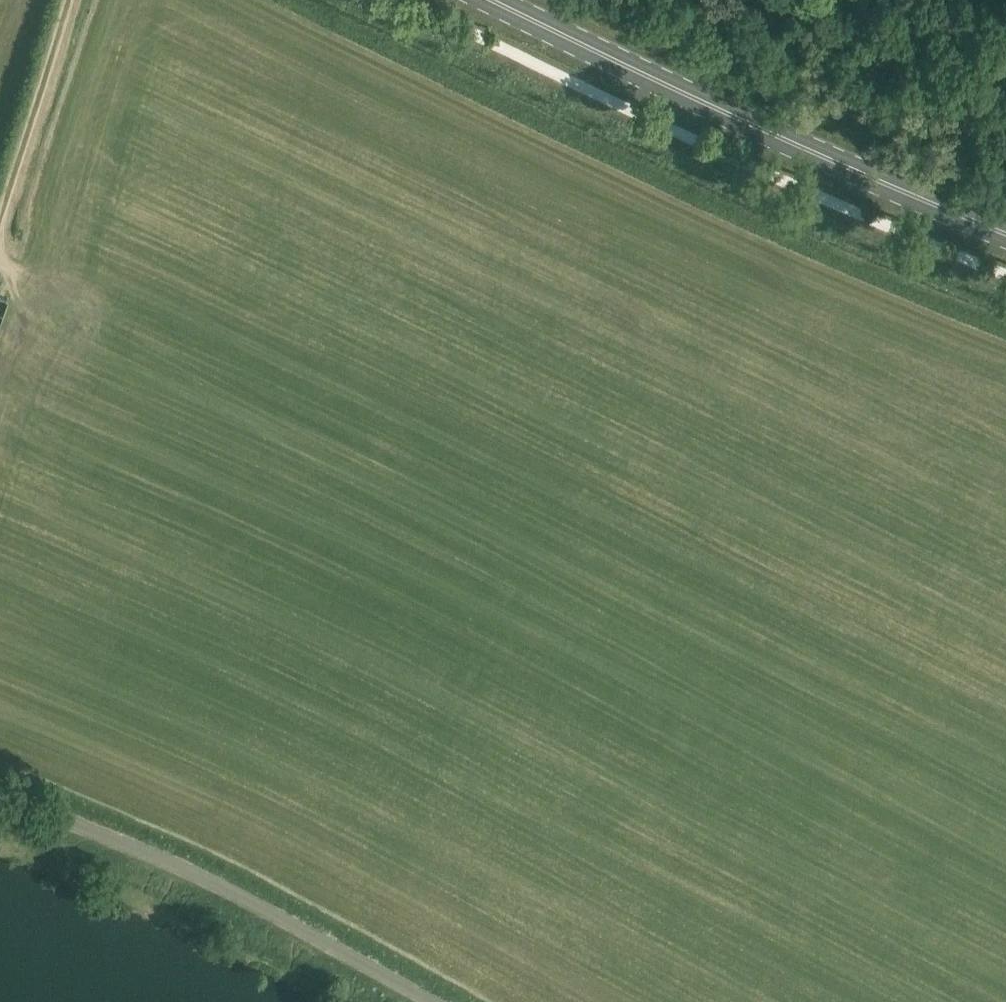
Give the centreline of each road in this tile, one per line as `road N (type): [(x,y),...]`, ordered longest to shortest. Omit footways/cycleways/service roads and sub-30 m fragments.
road 1 (primary): [(1005,233),(755,126),(493,0)]
road 2 (unclassified): [(447,1001),(248,896),(0,798)]
road 3 (track): [(0,224),(67,0)]

